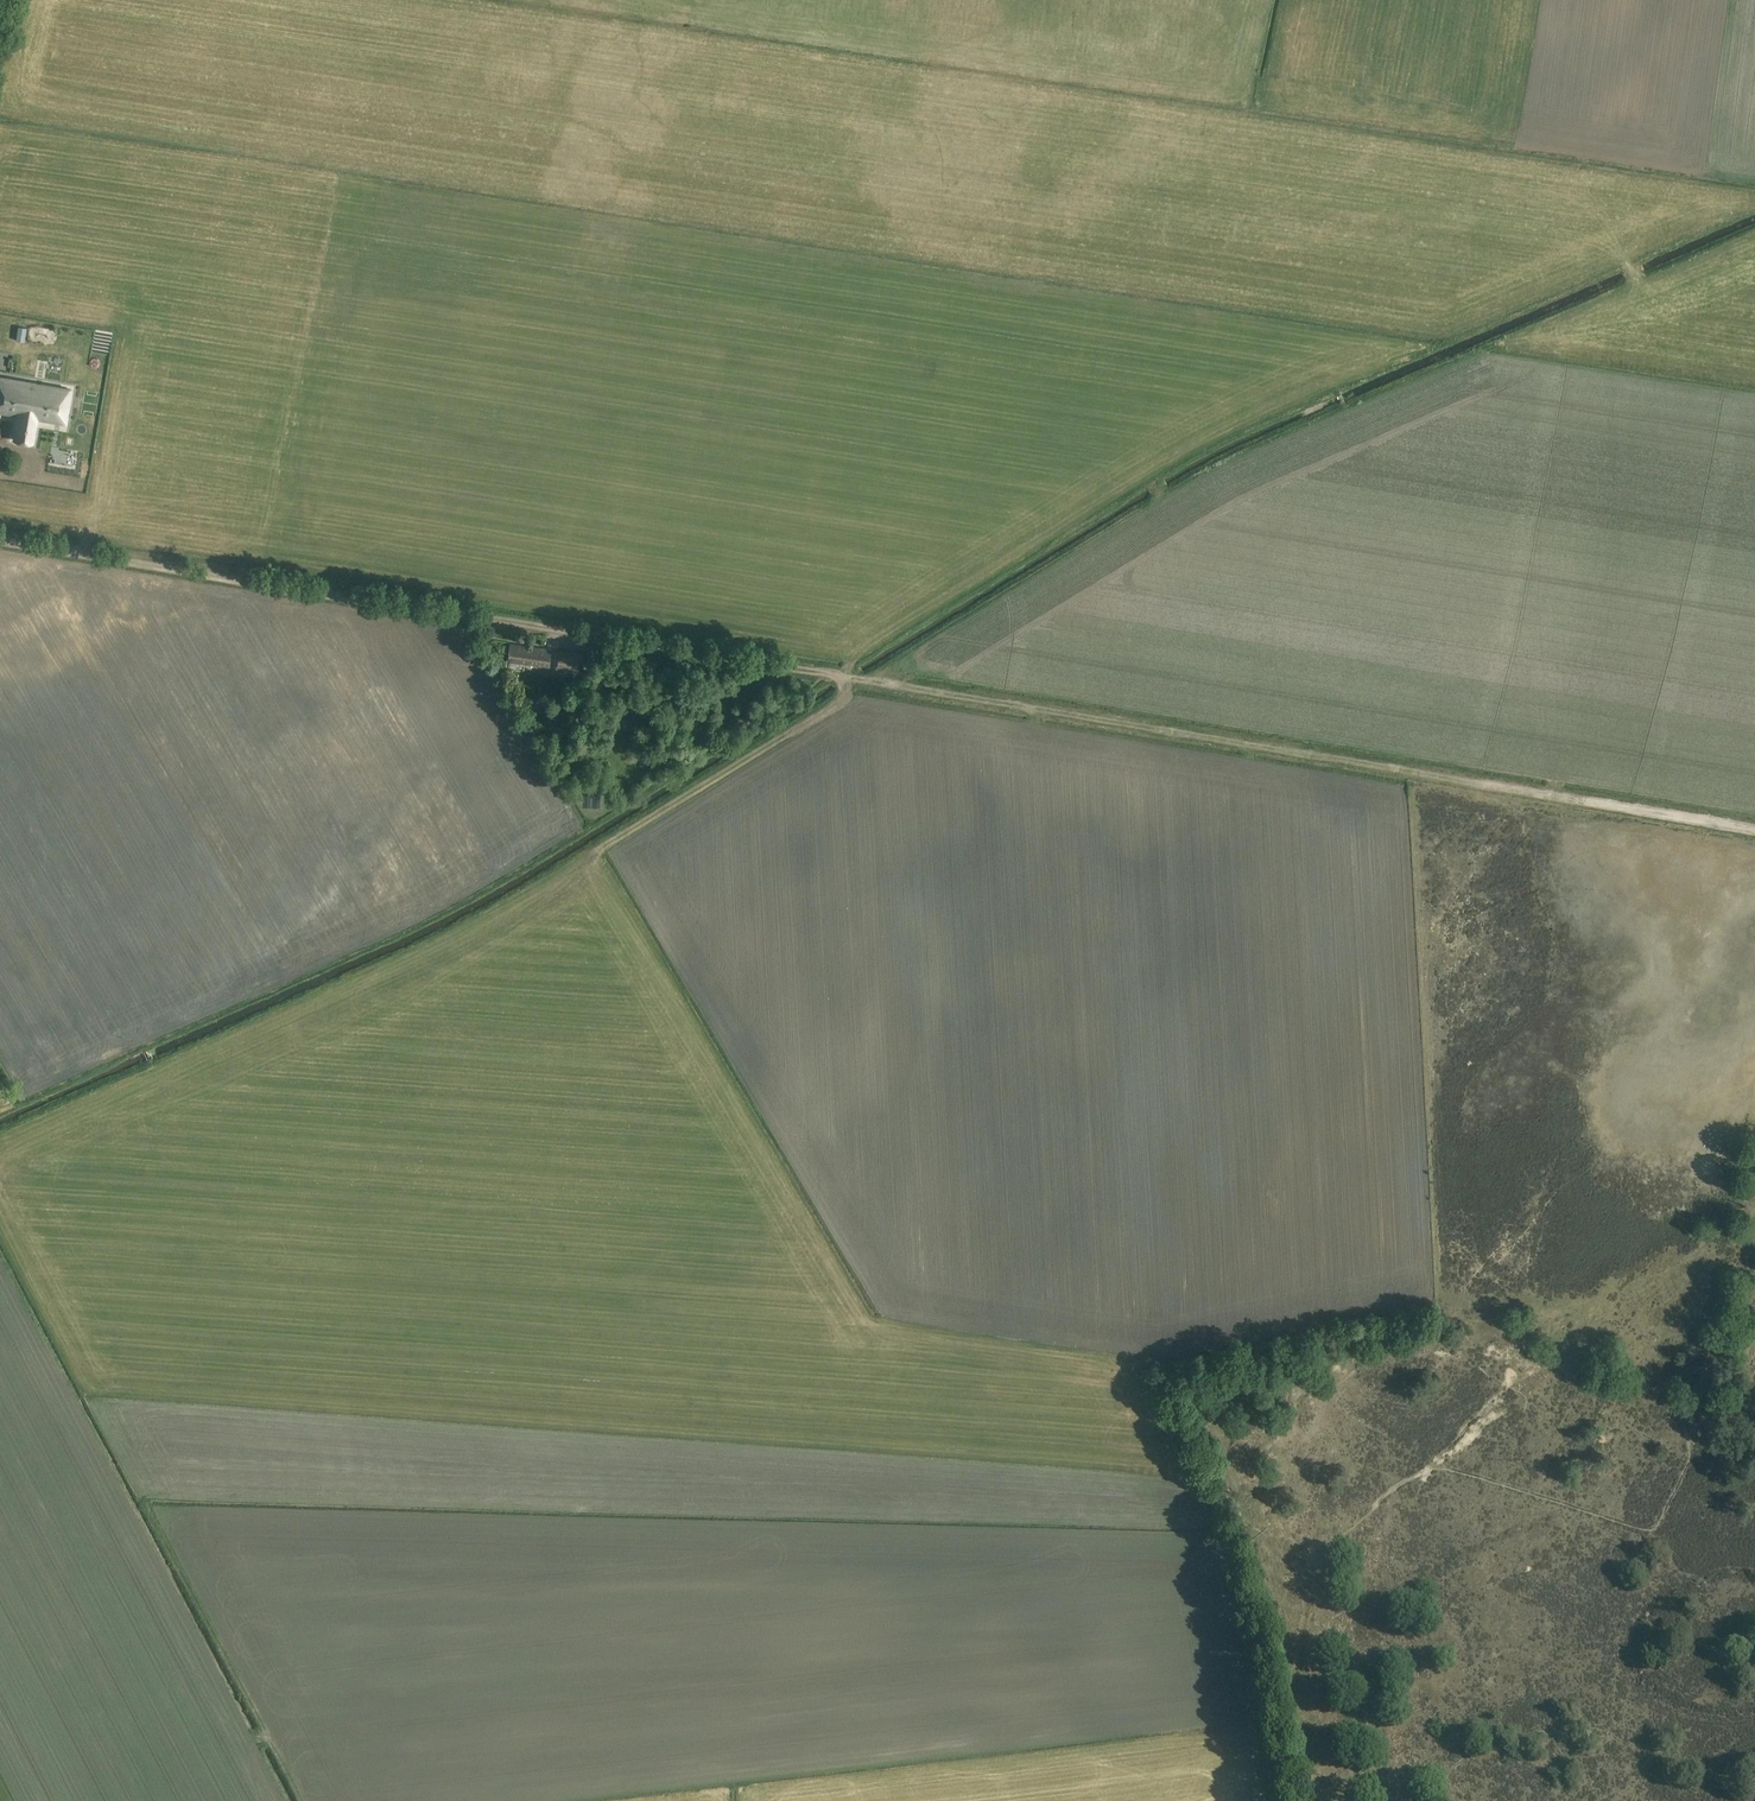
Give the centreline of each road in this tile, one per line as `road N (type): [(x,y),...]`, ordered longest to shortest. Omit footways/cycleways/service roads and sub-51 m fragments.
road 1 (track): [(0,541),(1754,830)]
road 2 (track): [(1139,1368),(1105,758),(1040,738),(1033,711)]
road 3 (track): [(301,1800),(148,1507)]

